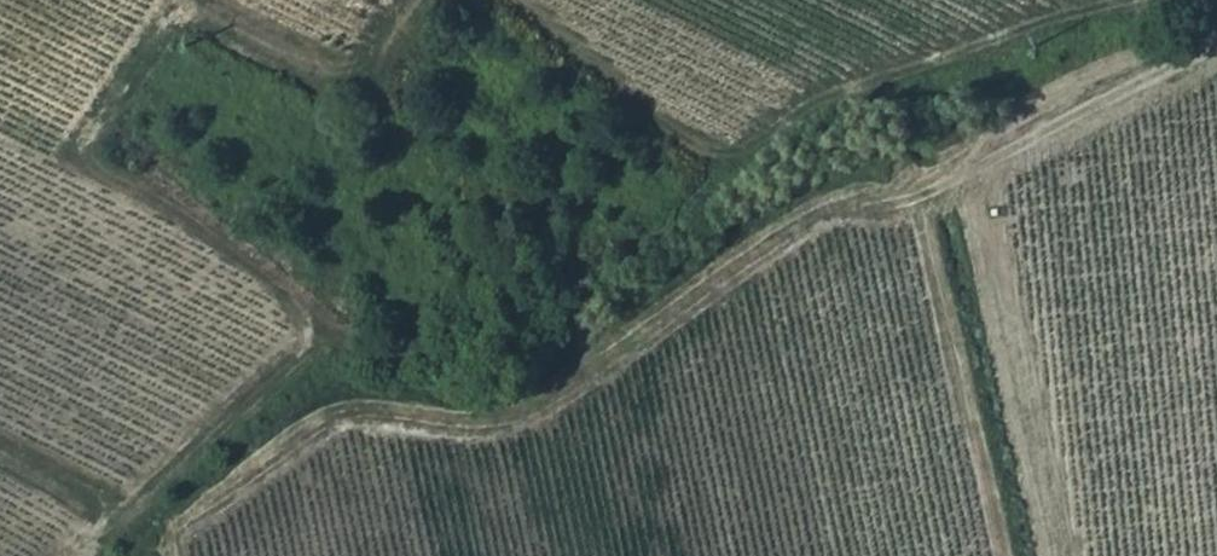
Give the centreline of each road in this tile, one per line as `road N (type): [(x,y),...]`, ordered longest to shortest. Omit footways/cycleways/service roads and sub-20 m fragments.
road 1 (track): [(72,555),(289,357),(409,358),(494,343),(835,94),(1094,0)]
road 2 (track): [(349,357),(283,284),(180,206),(68,153),(177,12),(342,96),(398,0)]
road 3 (track): [(516,0),(718,175)]
road 4 (track): [(0,433),(135,503)]

